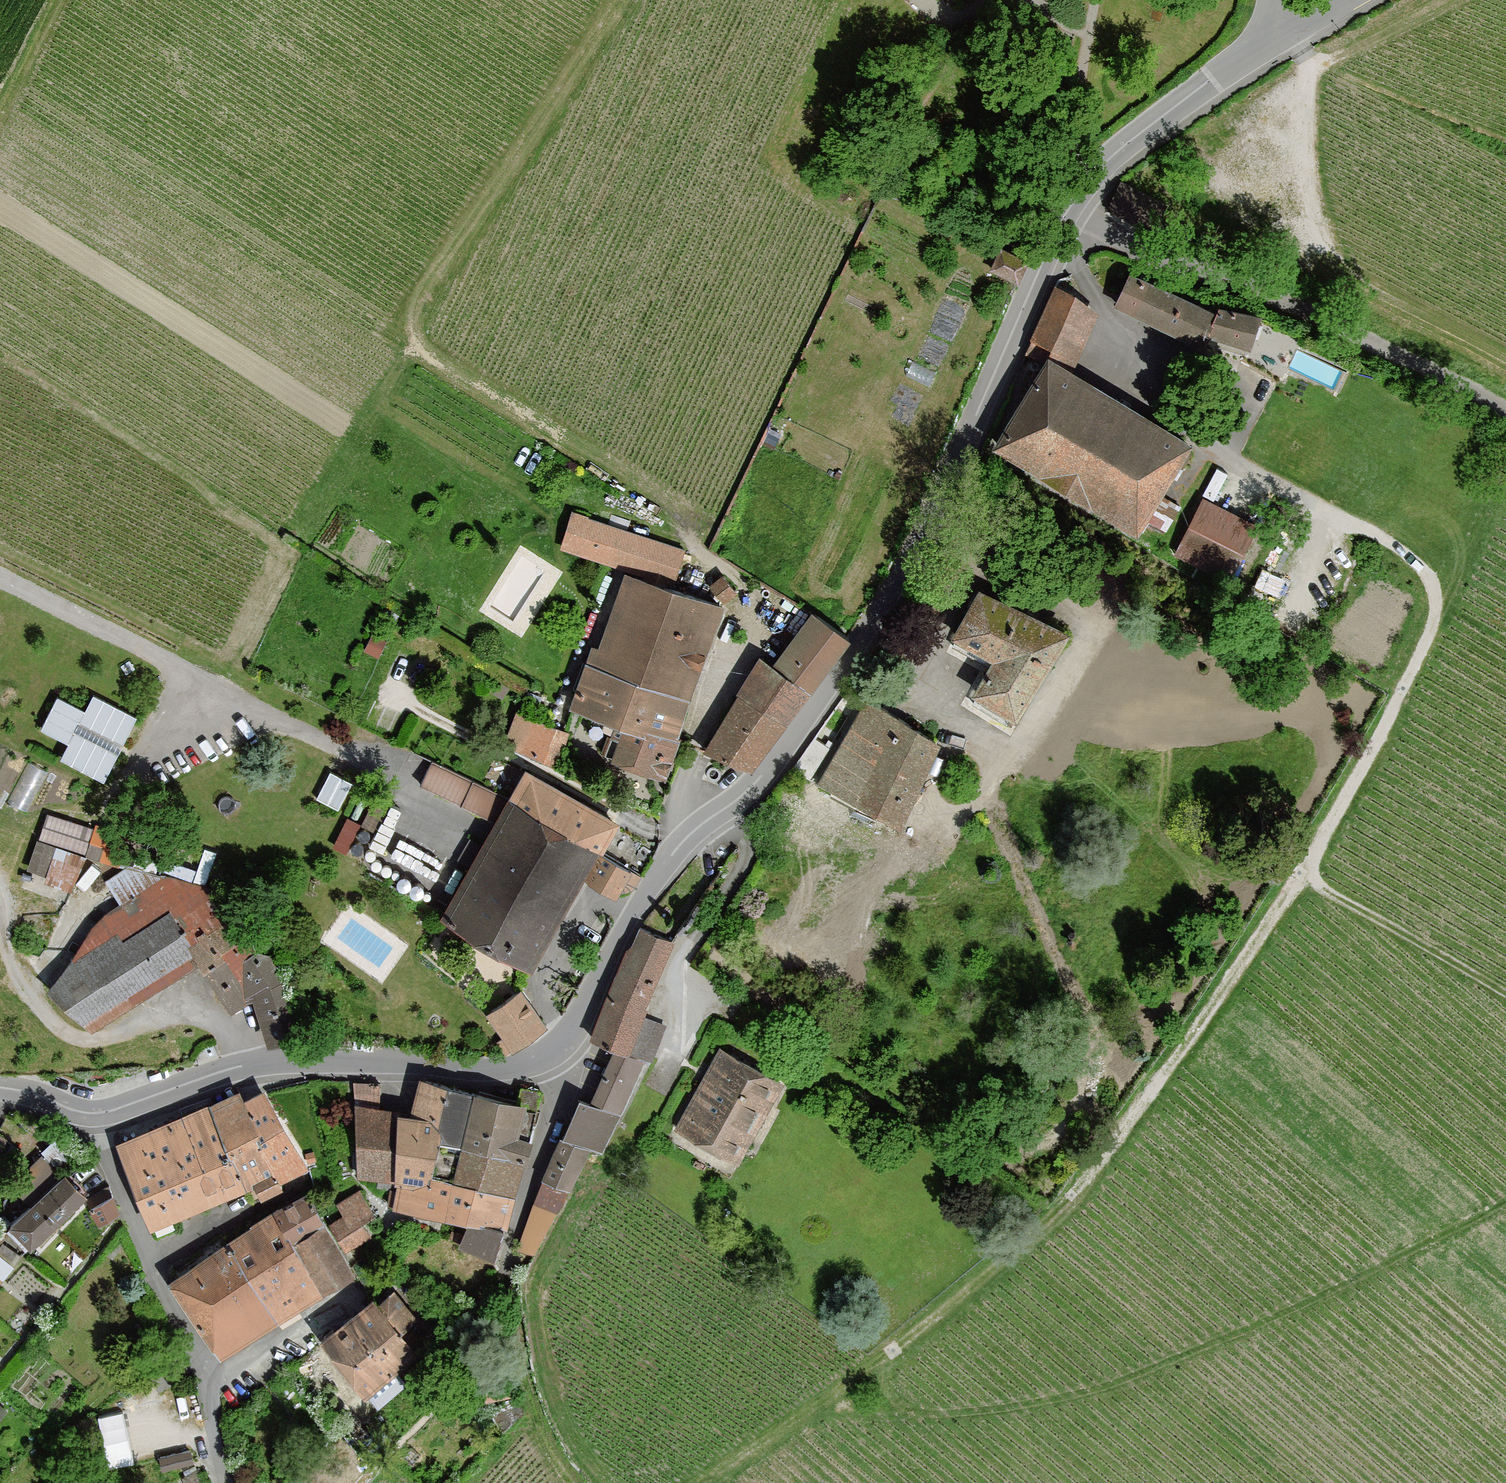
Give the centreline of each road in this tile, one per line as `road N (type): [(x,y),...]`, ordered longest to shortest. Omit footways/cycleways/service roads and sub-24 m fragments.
road 1 (track): [(1316,504),(1424,567),(1437,599),(1432,633),(1379,739),(1221,1000),(1073,1195),(1010,1256),(891,1352),(698,1482)]
road 2 (tertiary): [(1064,216),(896,584),(761,776),(671,855),(581,1018),(556,1047)]
road 3 (track): [(624,0),(392,336),(668,505),(702,555),(744,587)]
road 4 (track): [(800,1414),(1008,1409),(1084,1393),(1255,1327),(1505,1204)]
road 5 (unclassified): [(1505,409),(1307,310),(1064,216)]
road 6 (tertiary): [(556,1047),(496,1069),(330,1058),(261,1062),(100,1113)]
road 7 (residential): [(100,1113),(130,1209),(206,1373),(227,1482)]
road 8 (track): [(1295,30),(1317,207),(1240,221),(1168,190)]
road 9 (tertiary): [(1264,47),(1127,143),(1064,216)]
road 10 (track): [(1317,207),(1348,274),(1366,295),(1505,369)]
road 11 (residential): [(504,1276),(564,1090),(556,1047)]
road 12 (track): [(1505,992),(1301,871)]
road 13 (track): [(575,1482),(536,1414),(504,1276)]
road 14 (track): [(1440,0),(1304,74)]
road 15 (track): [(53,0),(0,114)]

